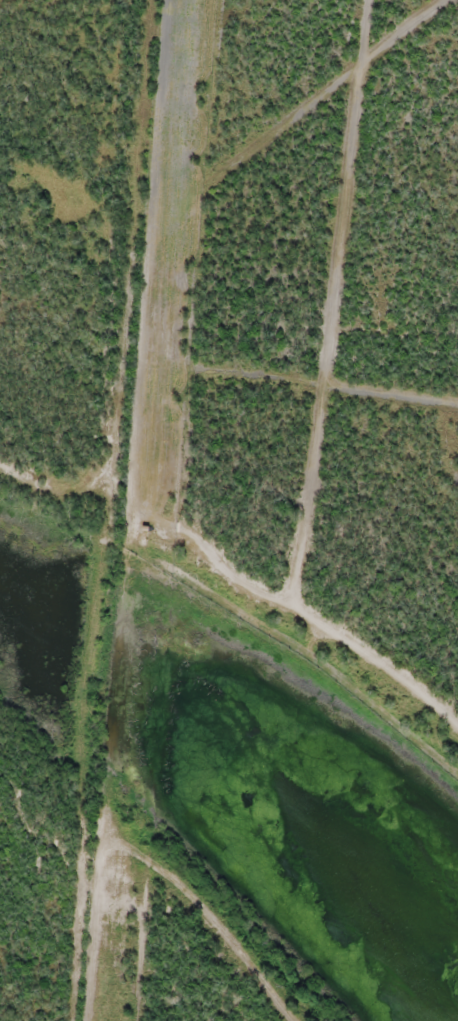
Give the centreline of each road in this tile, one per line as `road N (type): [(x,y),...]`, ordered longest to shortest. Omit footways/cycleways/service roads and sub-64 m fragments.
road 1 (residential): [(146,0),(85,794),(77,1020)]
road 2 (residential): [(457,643),(435,618),(265,513),(165,480),(113,480),(0,424)]

